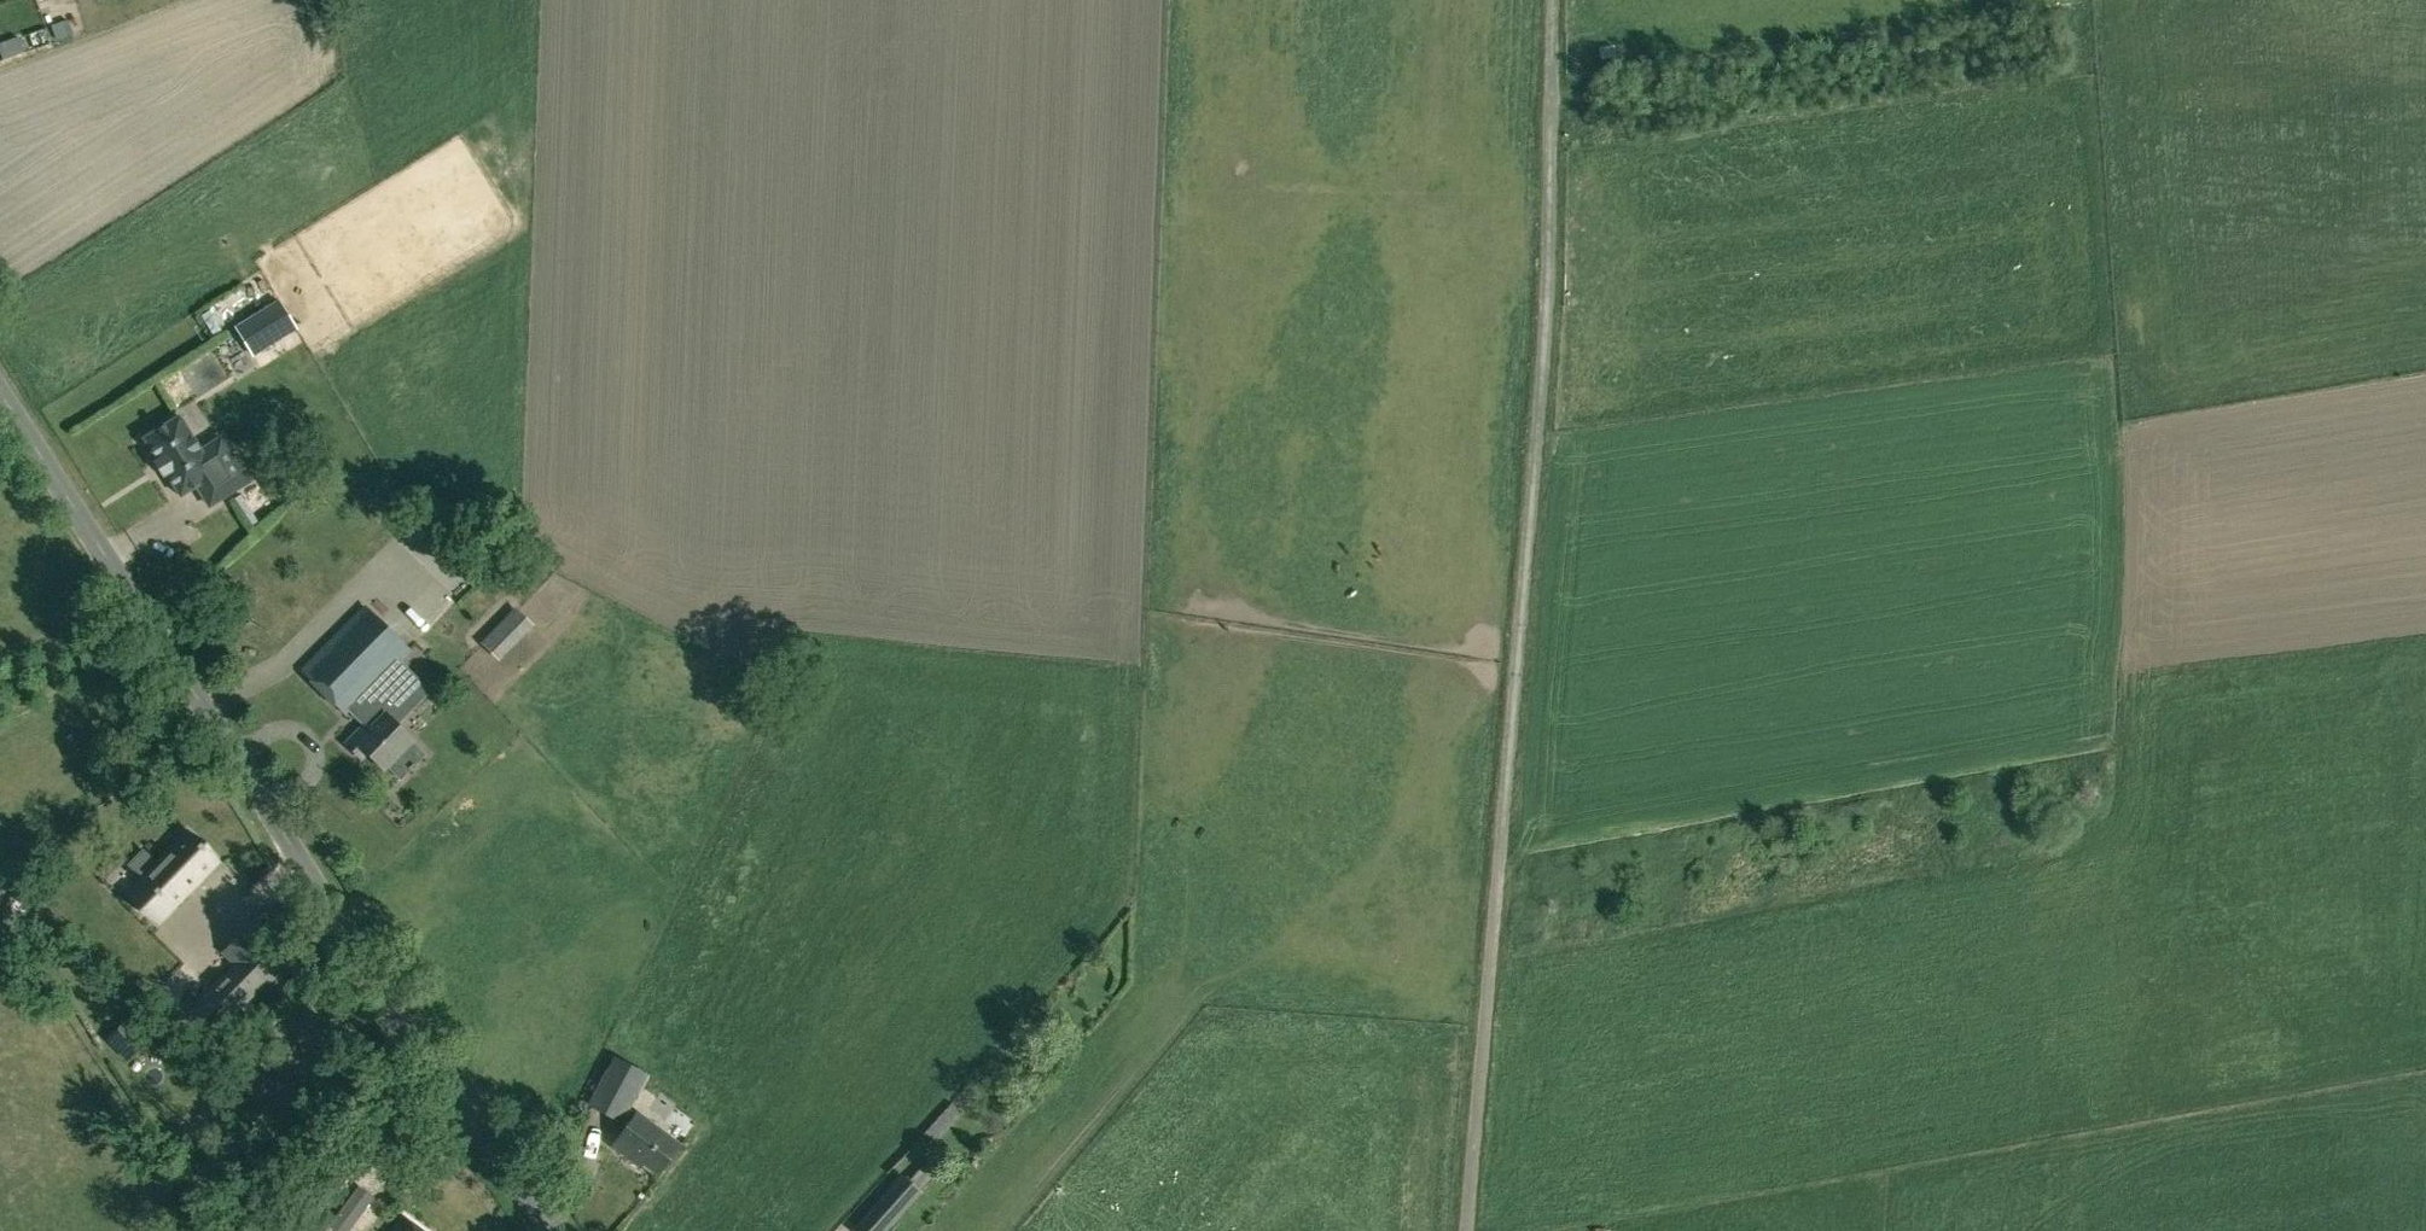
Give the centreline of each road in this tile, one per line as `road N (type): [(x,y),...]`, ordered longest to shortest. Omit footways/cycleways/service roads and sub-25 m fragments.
road 1 (unclassified): [(1470,1230),(1558,232),(1562,0)]
road 2 (unclassified): [(551,1230),(354,966),(0,397)]

